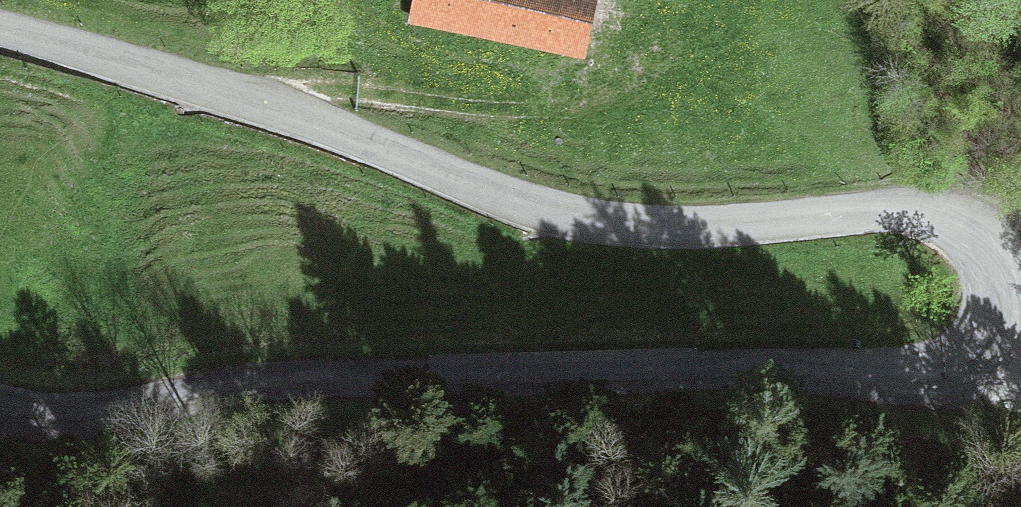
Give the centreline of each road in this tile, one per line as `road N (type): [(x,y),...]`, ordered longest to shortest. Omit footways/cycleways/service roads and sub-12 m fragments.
road 1 (tertiary): [(0,27),(307,118),(583,215),(651,224),(937,210),(984,239),(996,262),(992,340)]
road 2 (tertiary): [(992,340),(970,359),(933,368),(335,374),(232,384),(104,415),(50,420),(0,410)]

